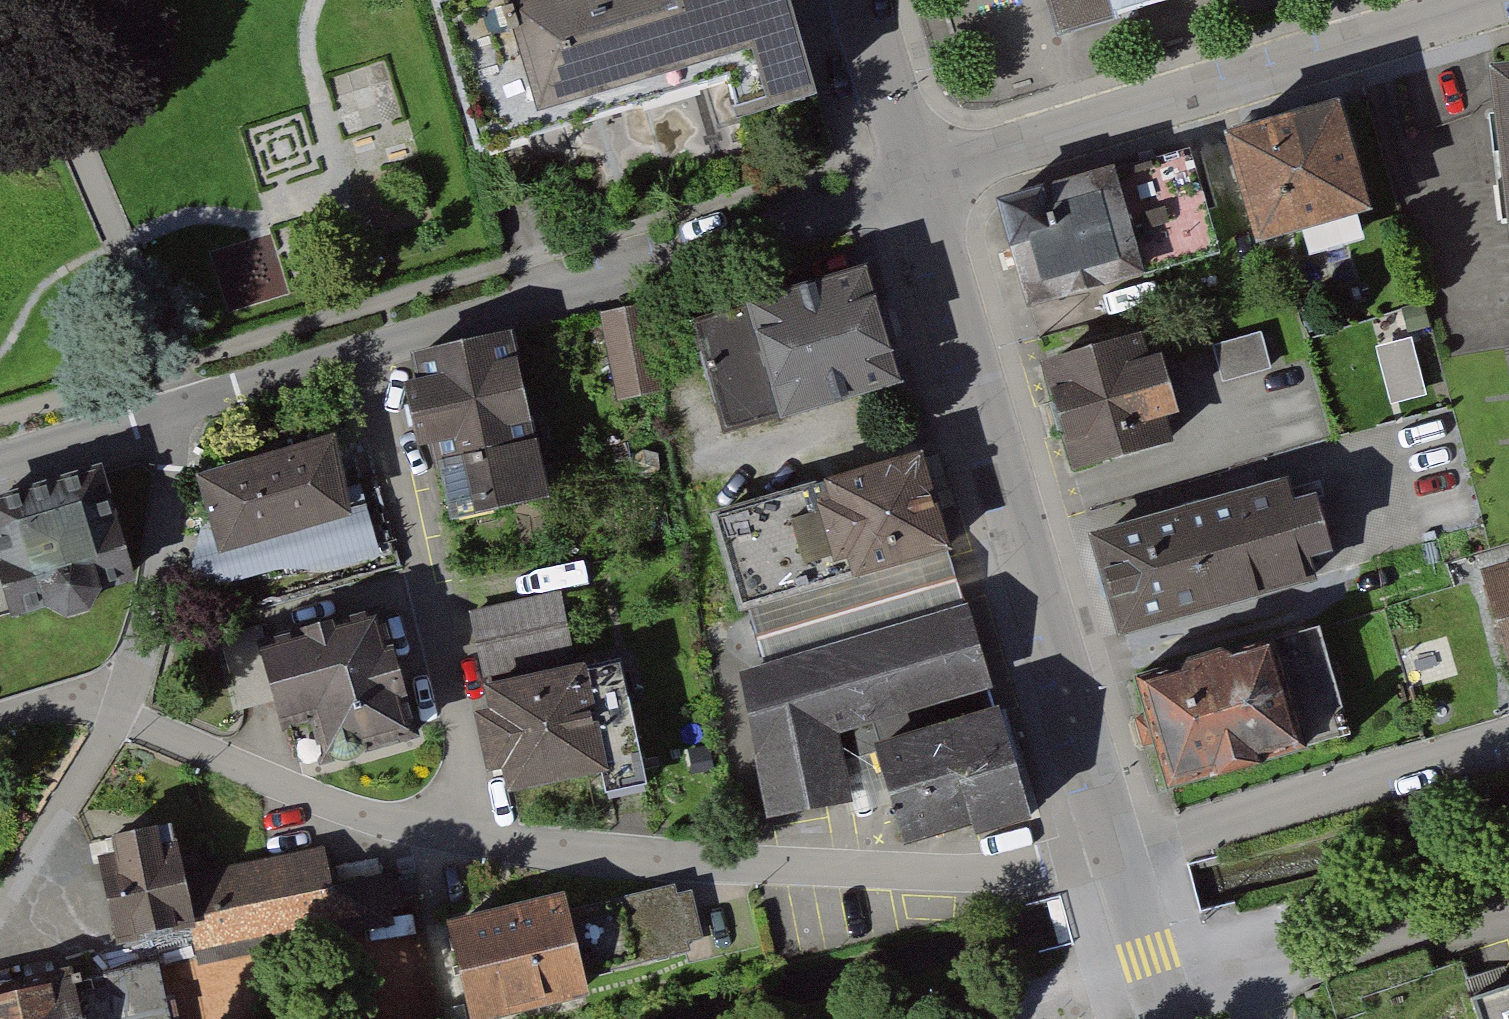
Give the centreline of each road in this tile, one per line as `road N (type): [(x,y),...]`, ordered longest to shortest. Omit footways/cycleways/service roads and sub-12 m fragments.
road 1 (residential): [(118,713),(352,814),(419,831),(607,856),(916,875),(991,876),(1115,848)]
road 2 (residential): [(172,410),(920,188)]
road 3 (residential): [(1115,848),(920,188)]
road 4 (residential): [(920,188),(990,155),(1494,0)]
road 5 (residential): [(1115,848),(1508,741)]
road 6 (residential): [(118,713),(139,659),(174,466),(172,410)]
road 7 (residential): [(0,900),(118,713)]
road 8 (residential): [(920,188),(863,0)]
road 9 (residential): [(0,461),(172,410)]
road 10 (residential): [(1169,1018),(1115,848)]
road 11 (residential): [(0,719),(71,702),(118,713)]

